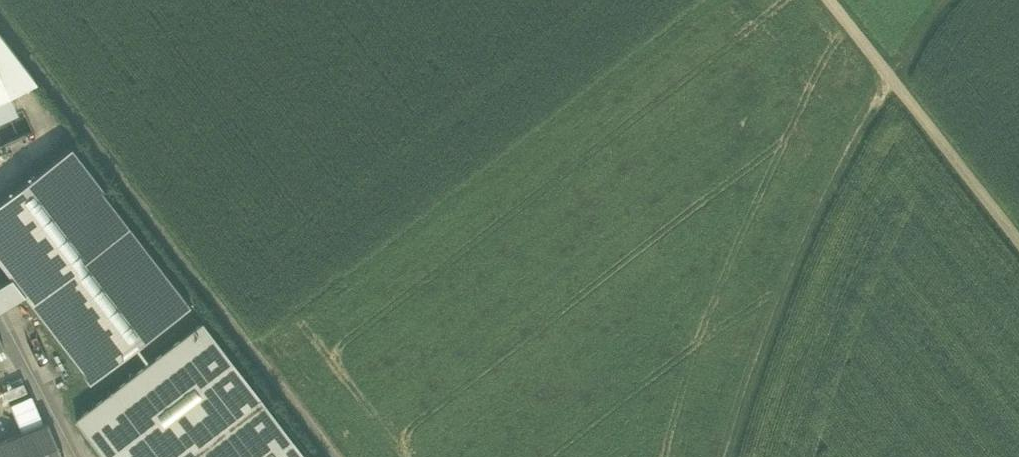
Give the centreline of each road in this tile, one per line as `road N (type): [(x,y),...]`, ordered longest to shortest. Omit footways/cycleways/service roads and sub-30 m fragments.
road 1 (track): [(891,78),(820,199),(728,456)]
road 2 (track): [(829,0),(1018,241)]

